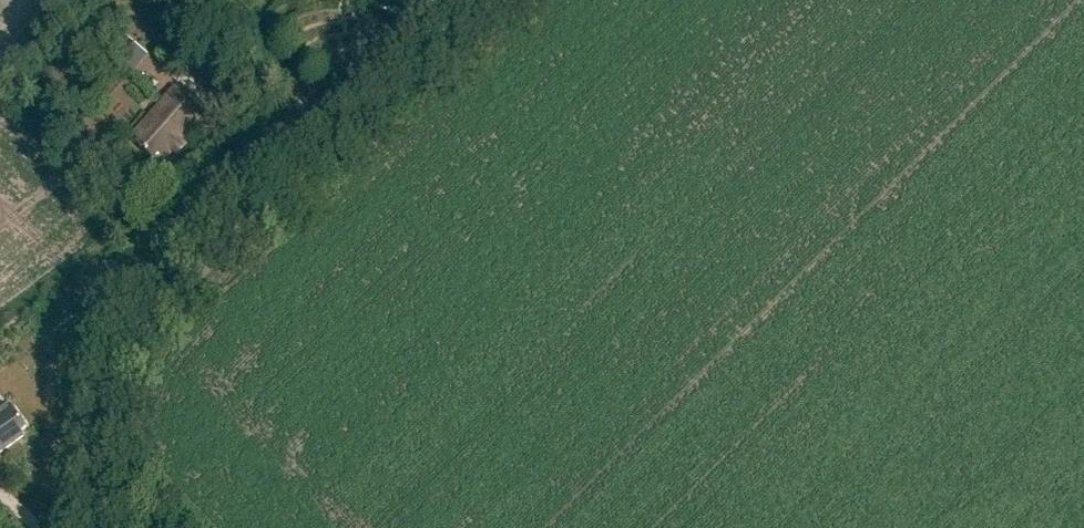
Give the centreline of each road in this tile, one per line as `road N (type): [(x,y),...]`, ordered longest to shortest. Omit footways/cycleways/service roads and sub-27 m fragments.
road 1 (unclassified): [(90,527),(101,433),(131,343),(160,303),(489,0)]

